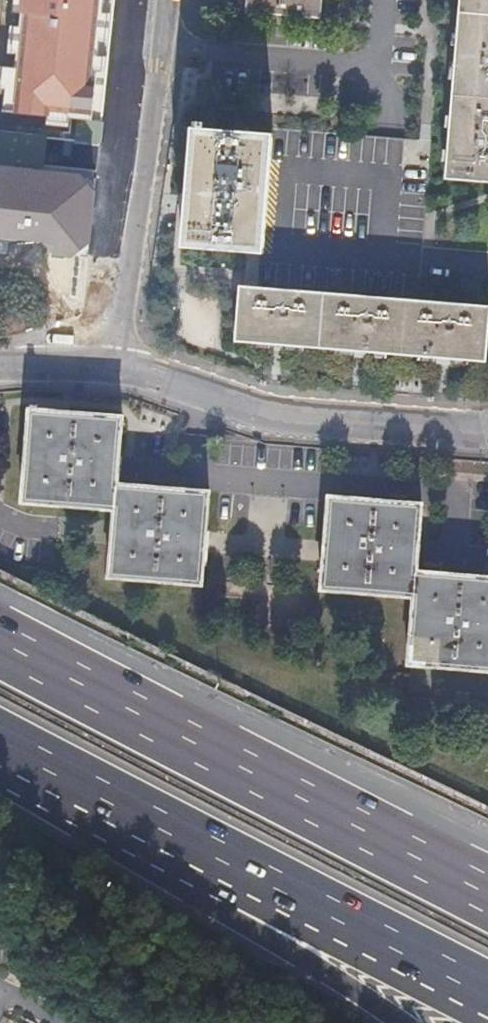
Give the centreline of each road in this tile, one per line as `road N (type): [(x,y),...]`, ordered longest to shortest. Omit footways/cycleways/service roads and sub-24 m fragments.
road 1 (motorway): [(487,893),(0,638)]
road 2 (motorway): [(55,774),(487,997)]
road 3 (motorway): [(55,774),(73,828),(393,1022)]
road 4 (residential): [(487,430),(301,419),(106,369)]
road 5 (residential): [(166,0),(106,369)]

